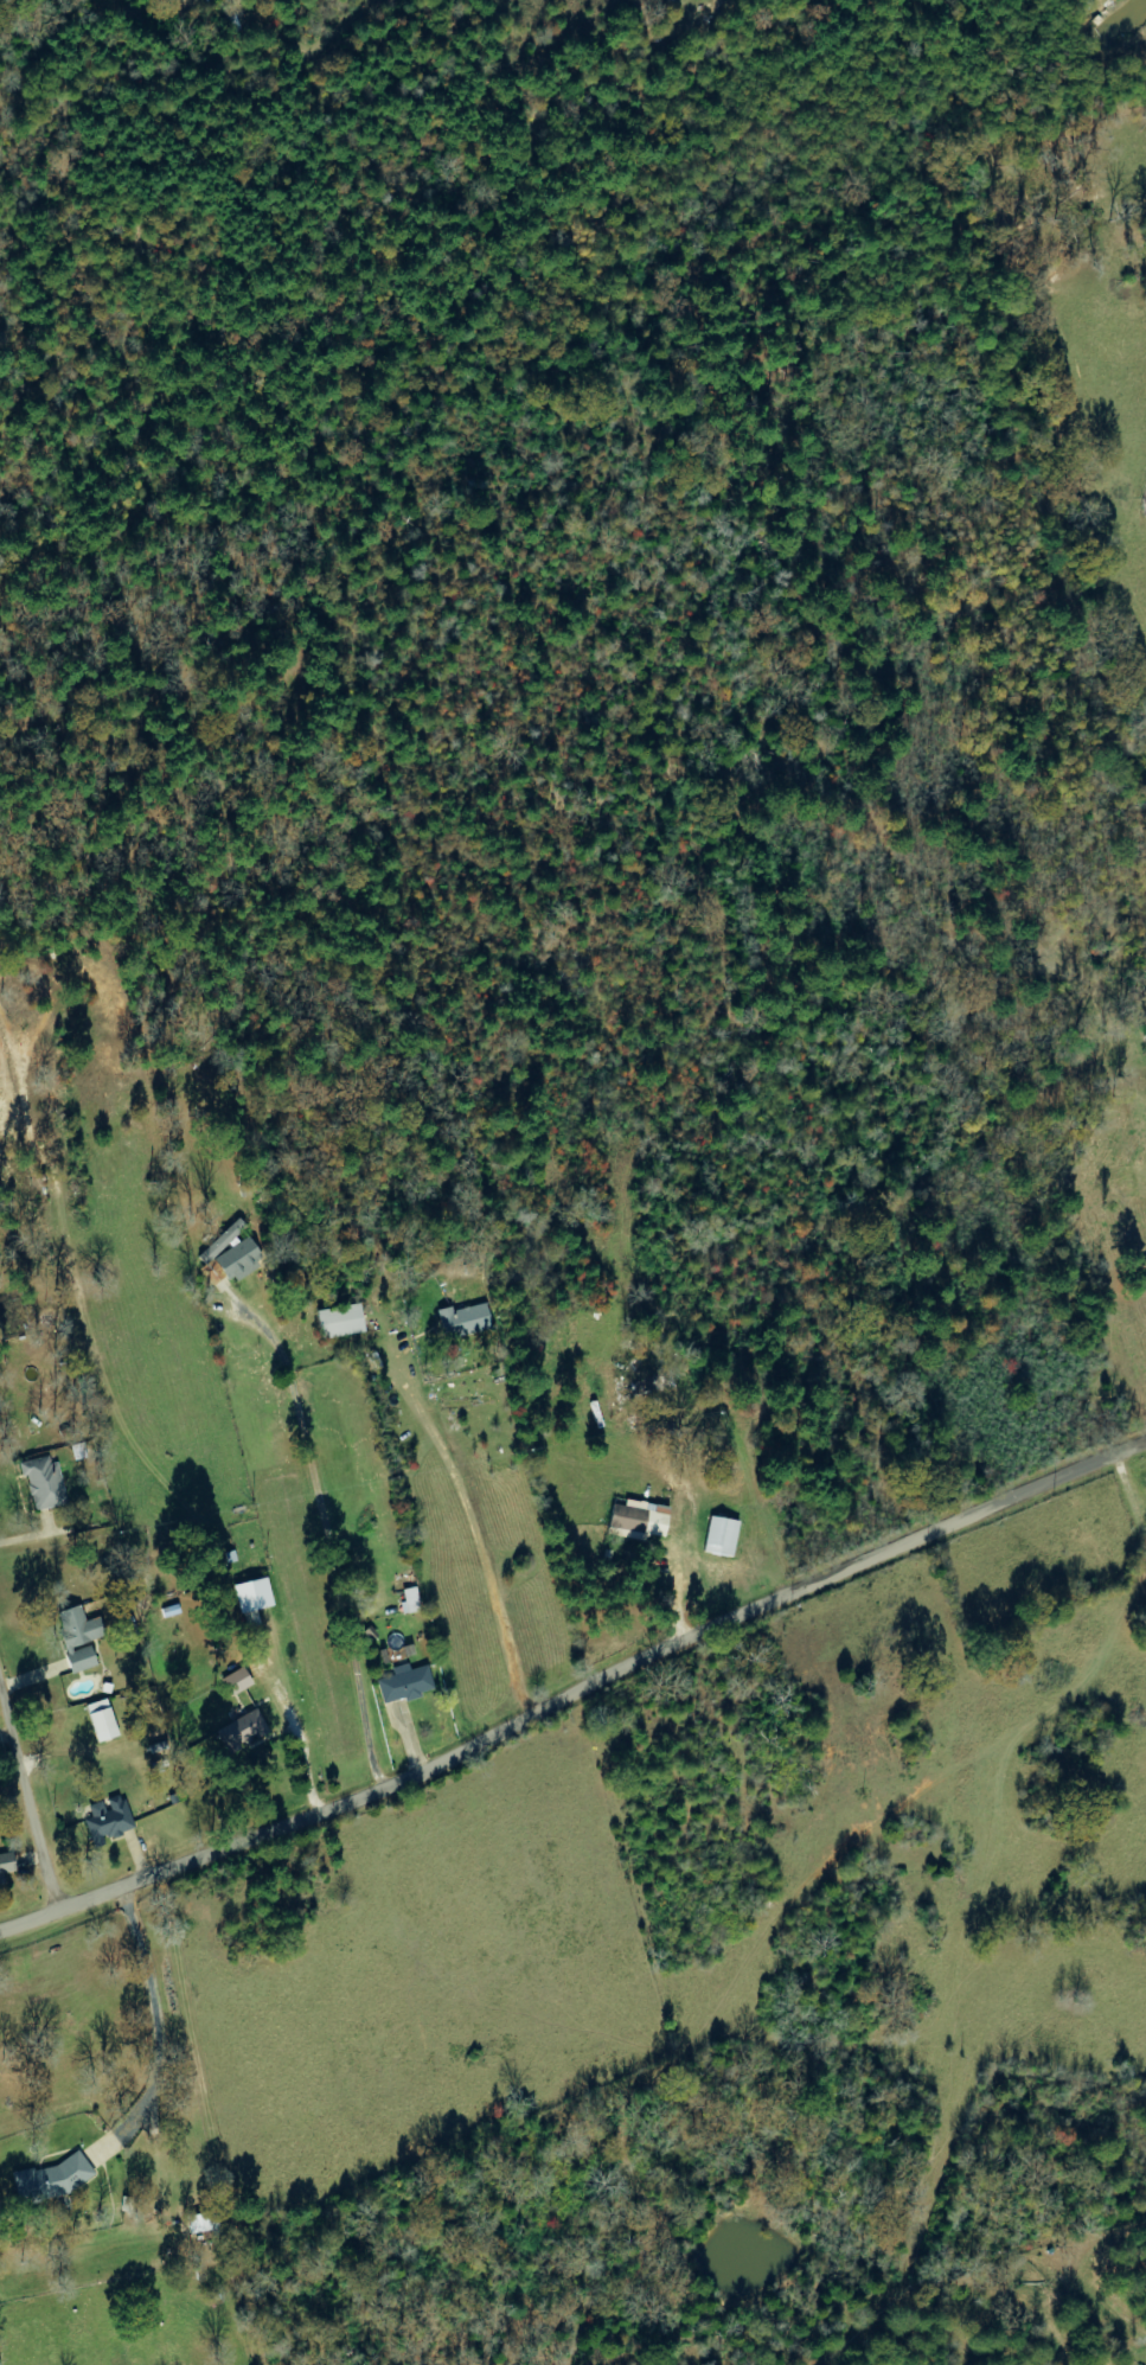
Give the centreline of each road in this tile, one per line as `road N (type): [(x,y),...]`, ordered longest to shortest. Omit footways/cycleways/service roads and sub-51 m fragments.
road 1 (residential): [(0,1932),(332,1814),(677,1645),(1145,1445)]

